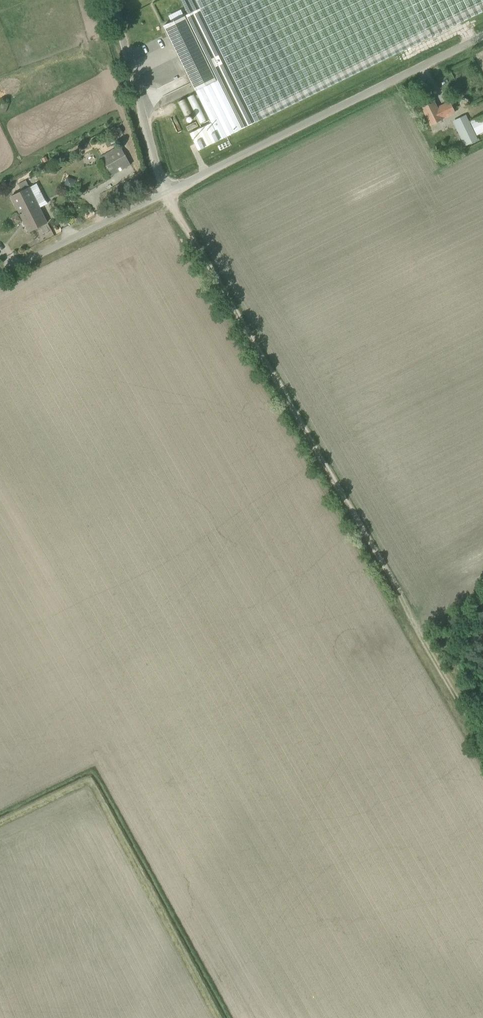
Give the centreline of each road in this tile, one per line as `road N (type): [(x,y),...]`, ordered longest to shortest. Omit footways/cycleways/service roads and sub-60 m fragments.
road 1 (track): [(165,190),(482,743)]
road 2 (unclassified): [(165,190),(482,35)]
road 3 (unclassified): [(165,190),(111,0)]
road 4 (unclassified): [(0,275),(165,190)]

